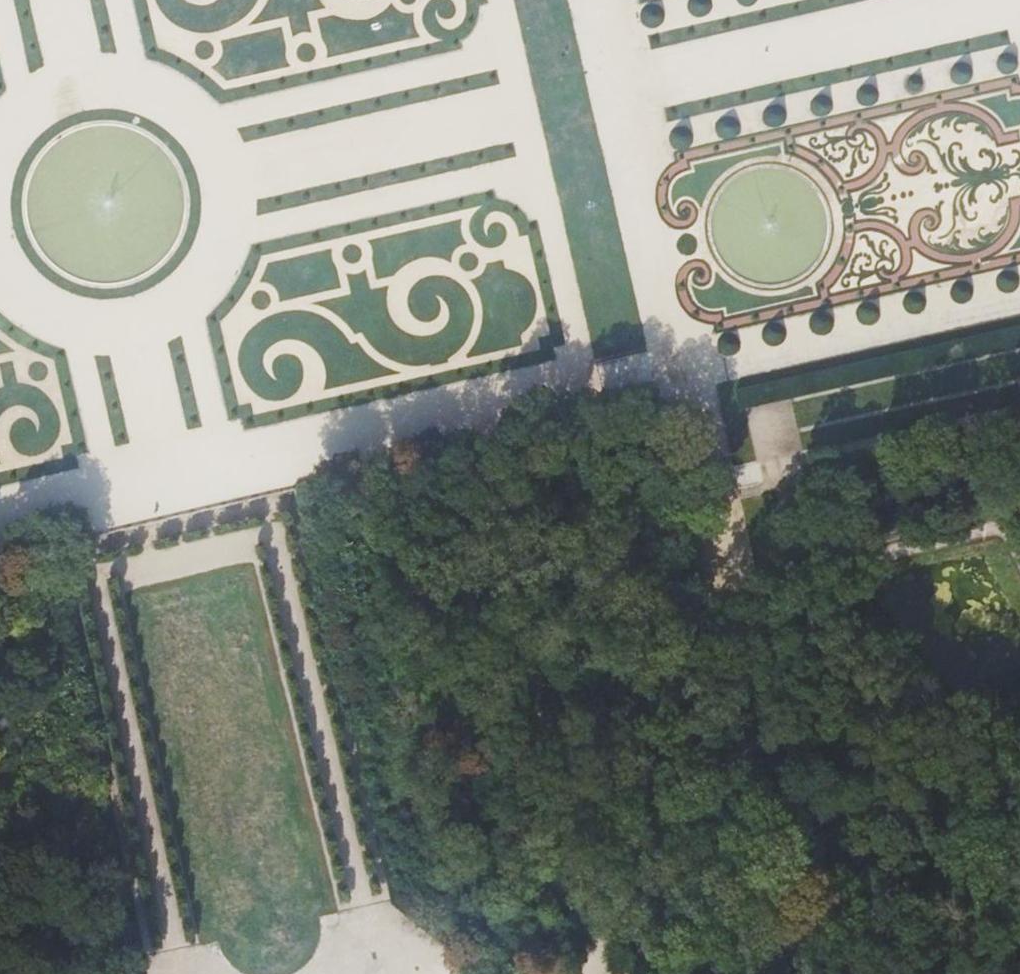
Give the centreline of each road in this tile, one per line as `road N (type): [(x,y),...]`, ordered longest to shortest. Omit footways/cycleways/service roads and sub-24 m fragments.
road 1 (track): [(176,973),(91,578),(273,537),(381,973)]
road 2 (track): [(1016,0),(622,88)]
road 3 (track): [(1019,580),(993,526),(767,577),(722,521),(713,486)]
road 4 (track): [(1019,305),(689,380)]
road 5 (track): [(685,362),(622,88)]

